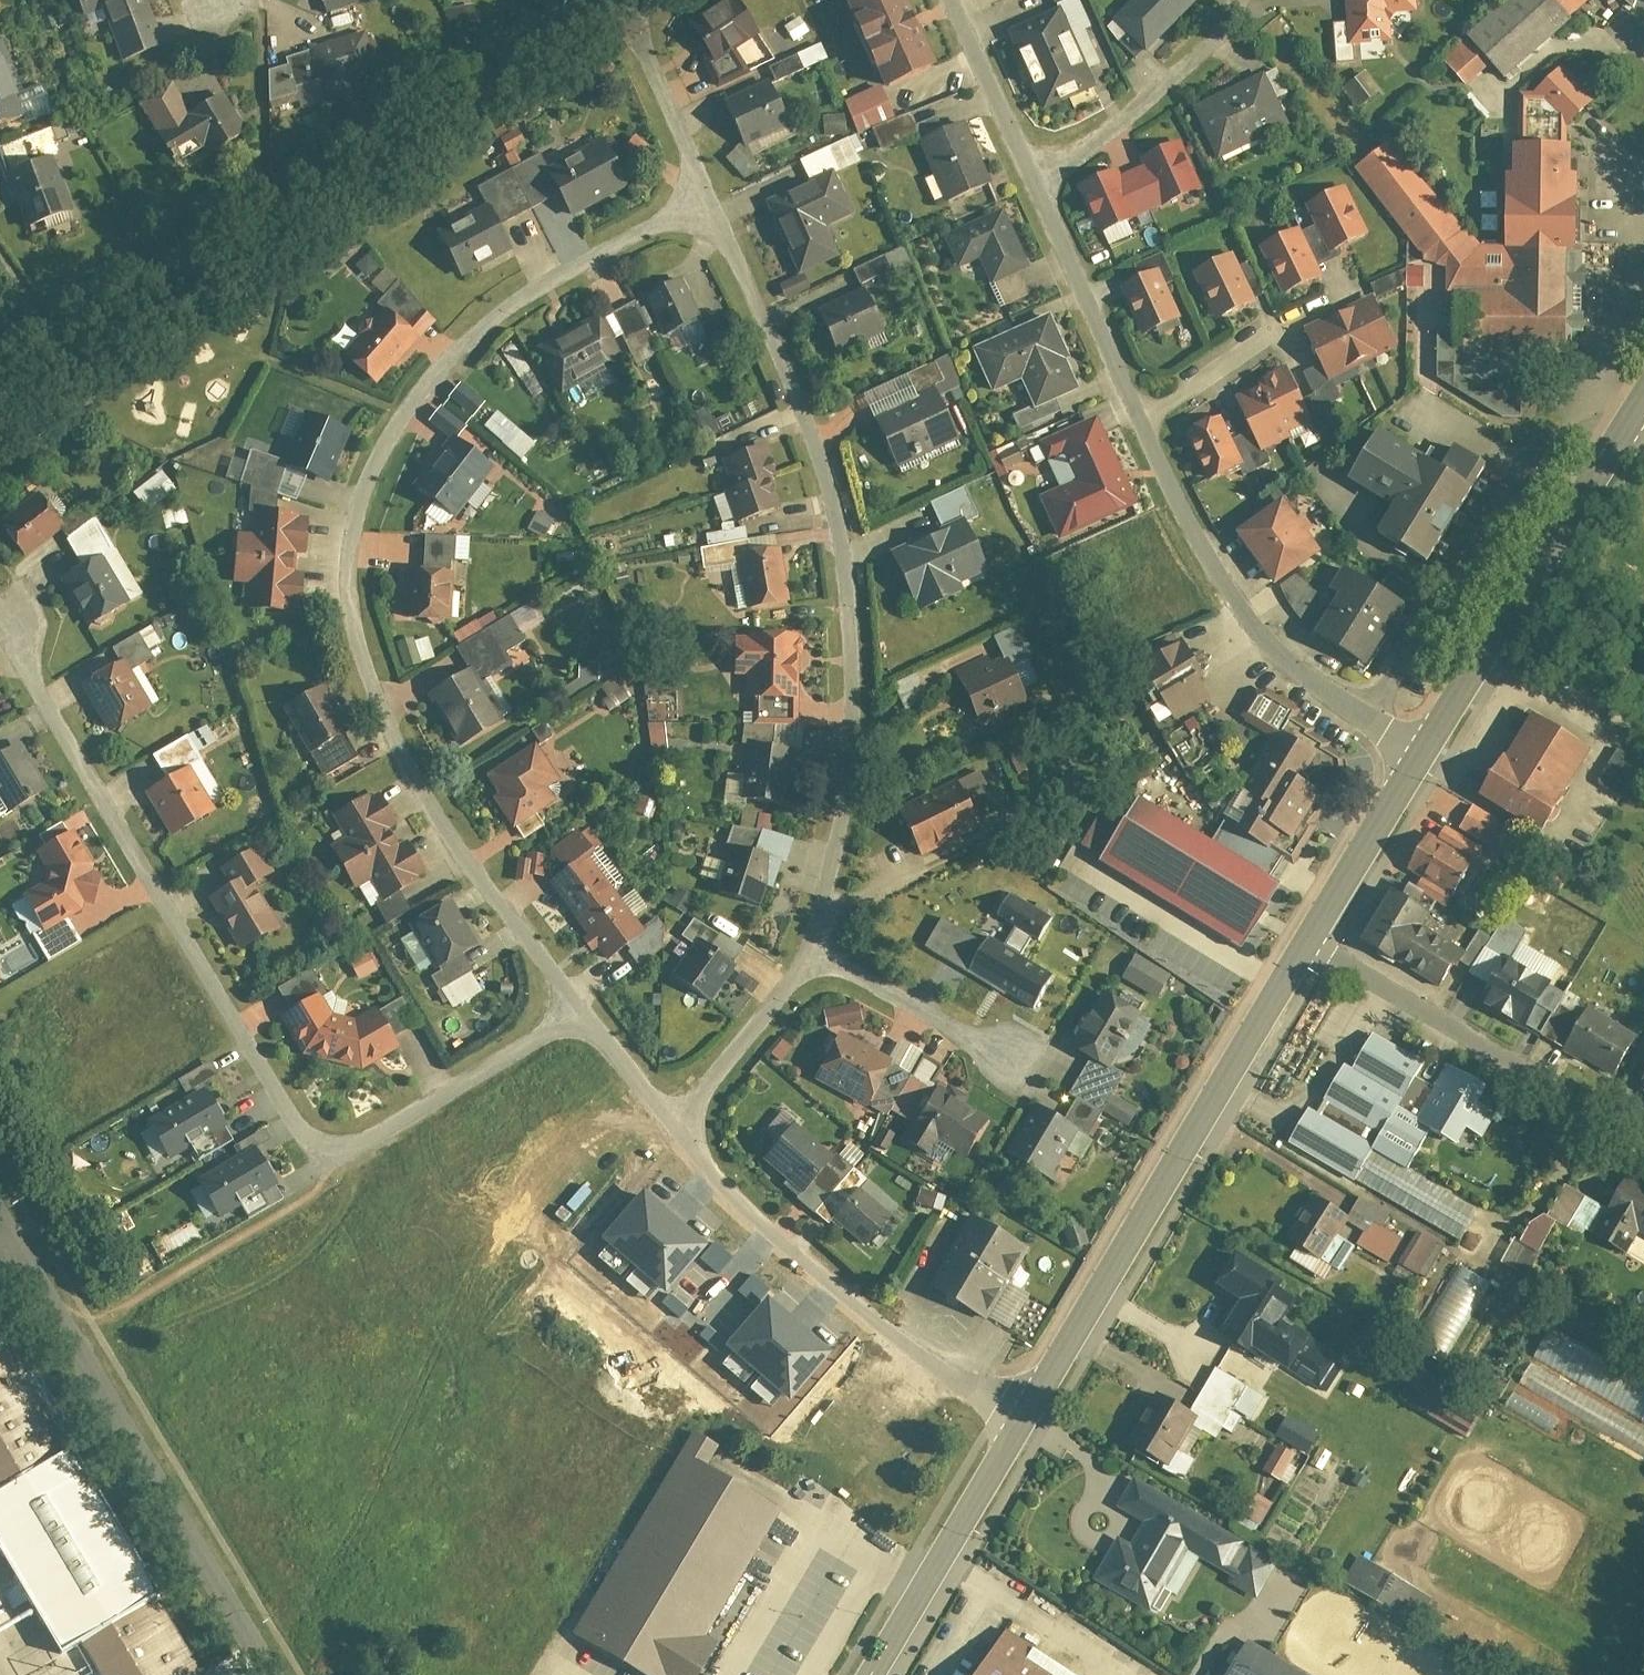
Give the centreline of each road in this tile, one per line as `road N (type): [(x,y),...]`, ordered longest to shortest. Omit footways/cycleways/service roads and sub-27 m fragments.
road 1 (residential): [(578,1005),(427,805),(346,635),(352,529),(389,413),(494,304),(705,199)]
road 2 (residential): [(705,199),(788,375),(835,502),(847,616),(840,797),(816,954),(702,1091),(685,1123)]
road 3 (residential): [(950,0),(1181,511),(1242,614),(1282,661),(1427,749)]
road 4 (residential): [(19,634),(35,708),(307,1140),(330,1151),(357,1148),(547,1032),(578,1005)]
road 5 (secondary): [(1028,1411),(1301,938)]
road 6 (residential): [(12,1241),(272,1674)]
road 7 (residential): [(685,1123),(698,1158),(828,1284),(984,1394),(1028,1411)]
road 8 (residential): [(1301,938),(1643,1149)]
road 9 (secondary): [(1427,749),(1626,419)]
road 10 (secondary): [(871,1674),(1028,1411)]
road 11 (secondary): [(1301,938),(1427,749)]
road 12 (residential): [(613,0),(705,199)]
road 13 (residential): [(685,1123),(647,1099),(578,1005)]

